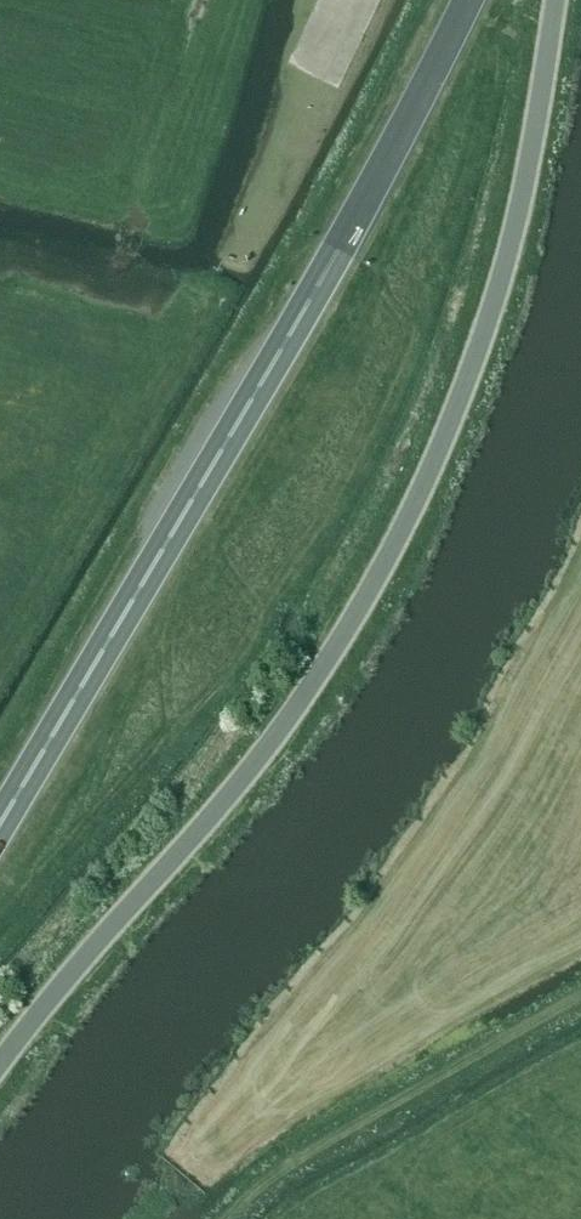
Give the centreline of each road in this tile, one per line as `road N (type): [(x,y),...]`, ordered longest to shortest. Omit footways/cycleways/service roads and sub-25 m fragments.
road 1 (unclassified): [(0,1073),(307,710),(437,472),(521,218),(562,0)]
road 2 (trunk): [(0,816),(321,271),(460,0)]
road 3 (track): [(241,1218),(348,1140),(580,1013)]

